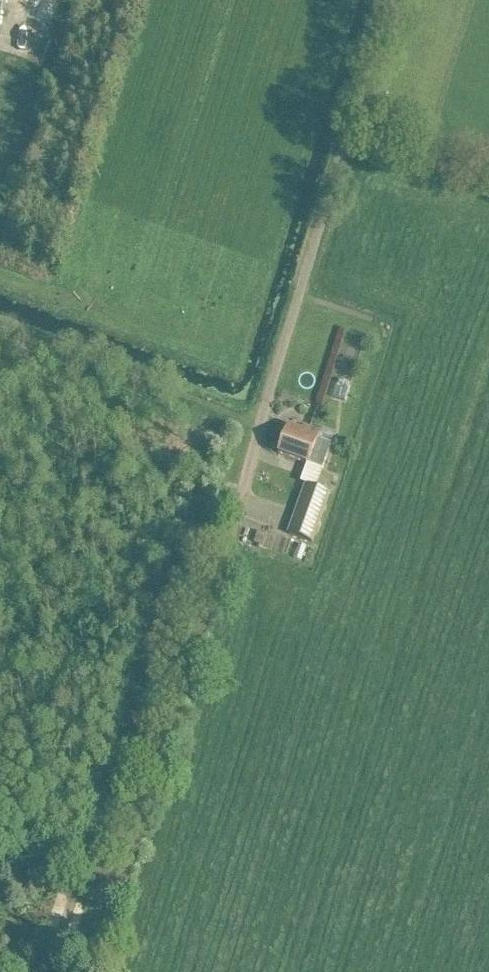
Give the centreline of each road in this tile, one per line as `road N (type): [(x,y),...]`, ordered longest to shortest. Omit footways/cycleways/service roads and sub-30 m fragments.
road 1 (unclassified): [(94,971),(390,0)]

